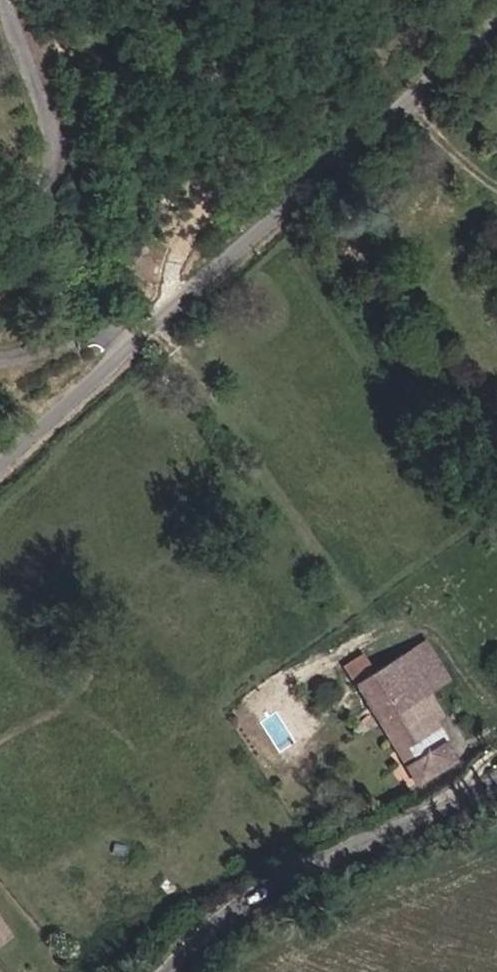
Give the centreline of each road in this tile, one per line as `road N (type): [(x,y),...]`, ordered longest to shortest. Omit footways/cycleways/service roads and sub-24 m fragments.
road 1 (residential): [(0,468),(496,21)]
road 2 (residential): [(170,971),(212,927),(314,861),(496,789)]

